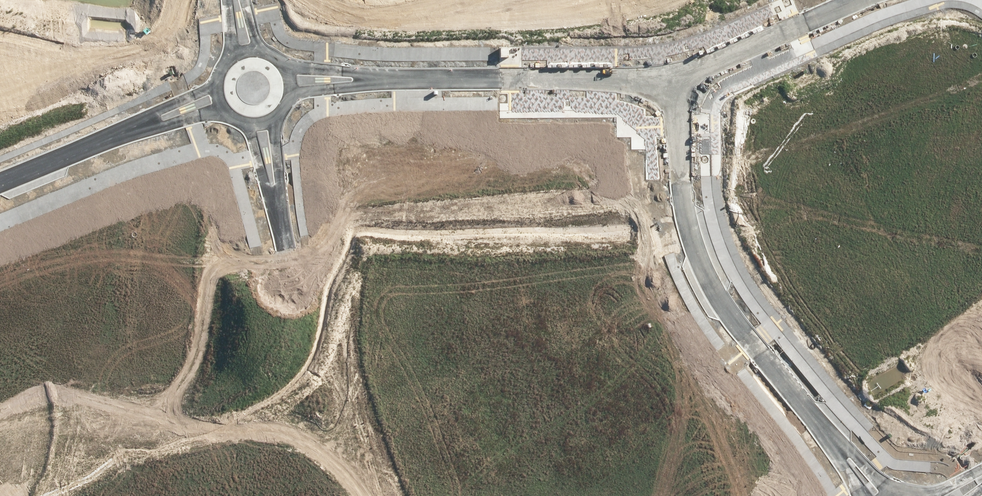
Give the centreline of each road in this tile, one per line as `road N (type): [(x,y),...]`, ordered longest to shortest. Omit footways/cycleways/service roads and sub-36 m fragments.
road 1 (residential): [(837,448),(753,345),(694,251),(680,189),(673,79)]
road 2 (tertiary): [(673,79),(376,79)]
road 3 (tertiary): [(855,0),(673,79)]
road 4 (tertiary): [(147,124),(0,183)]

